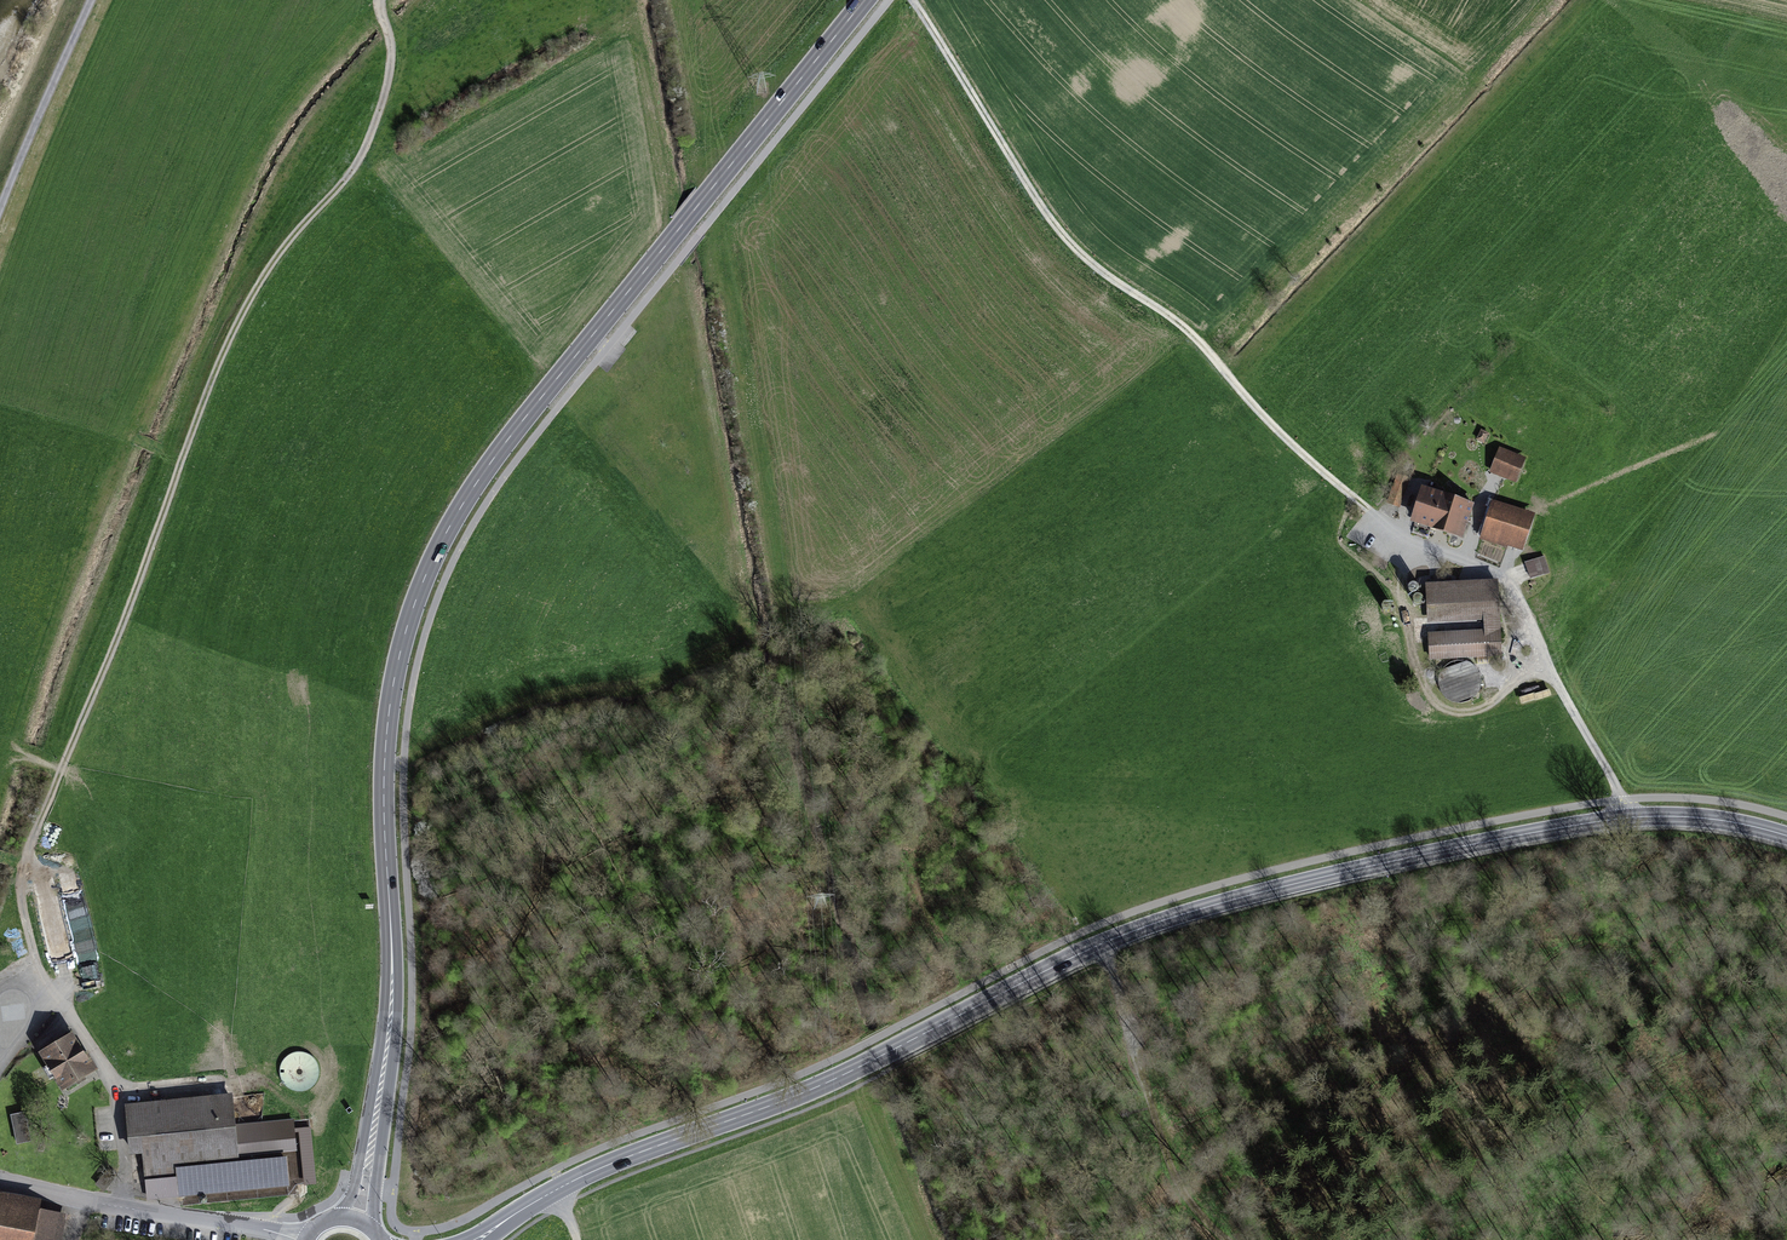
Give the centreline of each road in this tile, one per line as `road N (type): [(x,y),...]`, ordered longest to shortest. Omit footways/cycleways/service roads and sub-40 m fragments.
road 1 (secondary): [(1786,840),(1708,817),(1634,817),(1254,891),(1100,944),(847,1072),(581,1174),(481,1239)]
road 2 (primary): [(353,1219),(388,1048),(388,701),(420,584),(441,535),(520,420),(863,0)]
road 3 (track): [(1634,817),(1511,587),(1375,514),(1301,454),(1195,336),(1093,265),(1061,233),(912,0)]
road 4 (track): [(31,965),(20,899),(37,816),(233,324),(283,243),(349,171),(368,135),(390,69),(379,0)]
road 5 (residential): [(0,1185),(301,1239)]
road 6 (track): [(1225,1239),(1192,1207),(1169,1158),(1108,963)]
road 7 (track): [(89,0),(0,218)]

